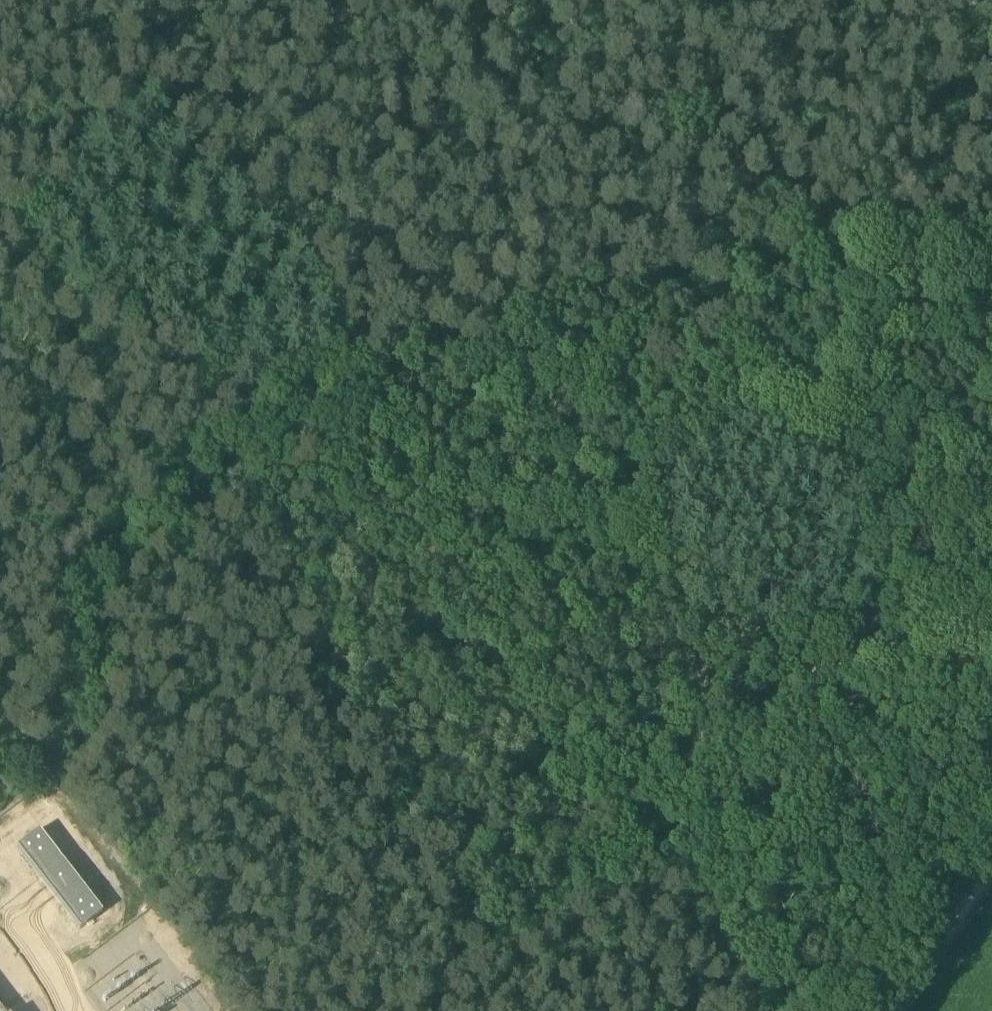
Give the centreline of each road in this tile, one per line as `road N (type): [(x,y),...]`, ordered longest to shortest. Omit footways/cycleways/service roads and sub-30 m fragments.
road 1 (track): [(231,409),(535,102)]
road 2 (track): [(0,636),(231,409)]
road 3 (track): [(0,246),(231,409)]
road 4 (track): [(991,867),(895,1010)]

